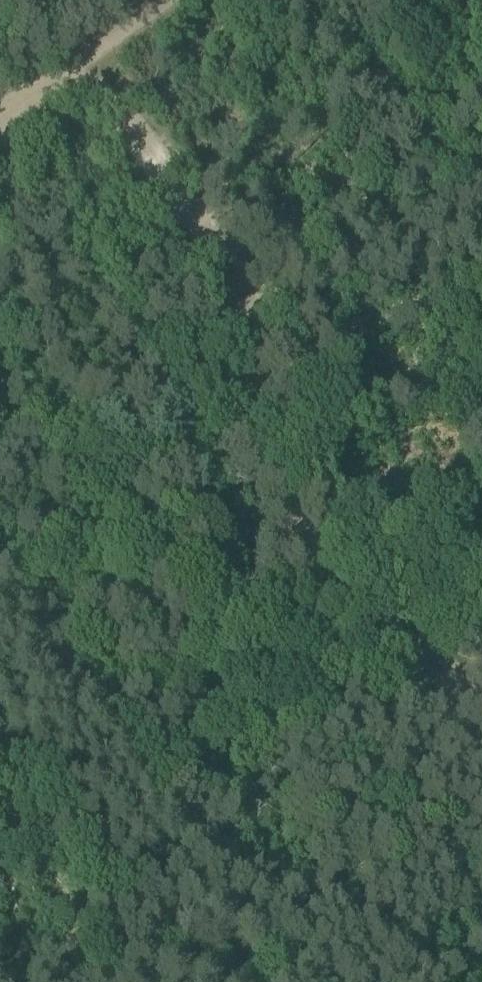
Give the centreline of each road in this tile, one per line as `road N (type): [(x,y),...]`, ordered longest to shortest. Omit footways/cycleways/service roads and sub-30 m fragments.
road 1 (track): [(80,57),(251,304),(259,339),(259,488),(279,525),(348,597),(481,698)]
road 2 (track): [(156,0),(0,122)]

